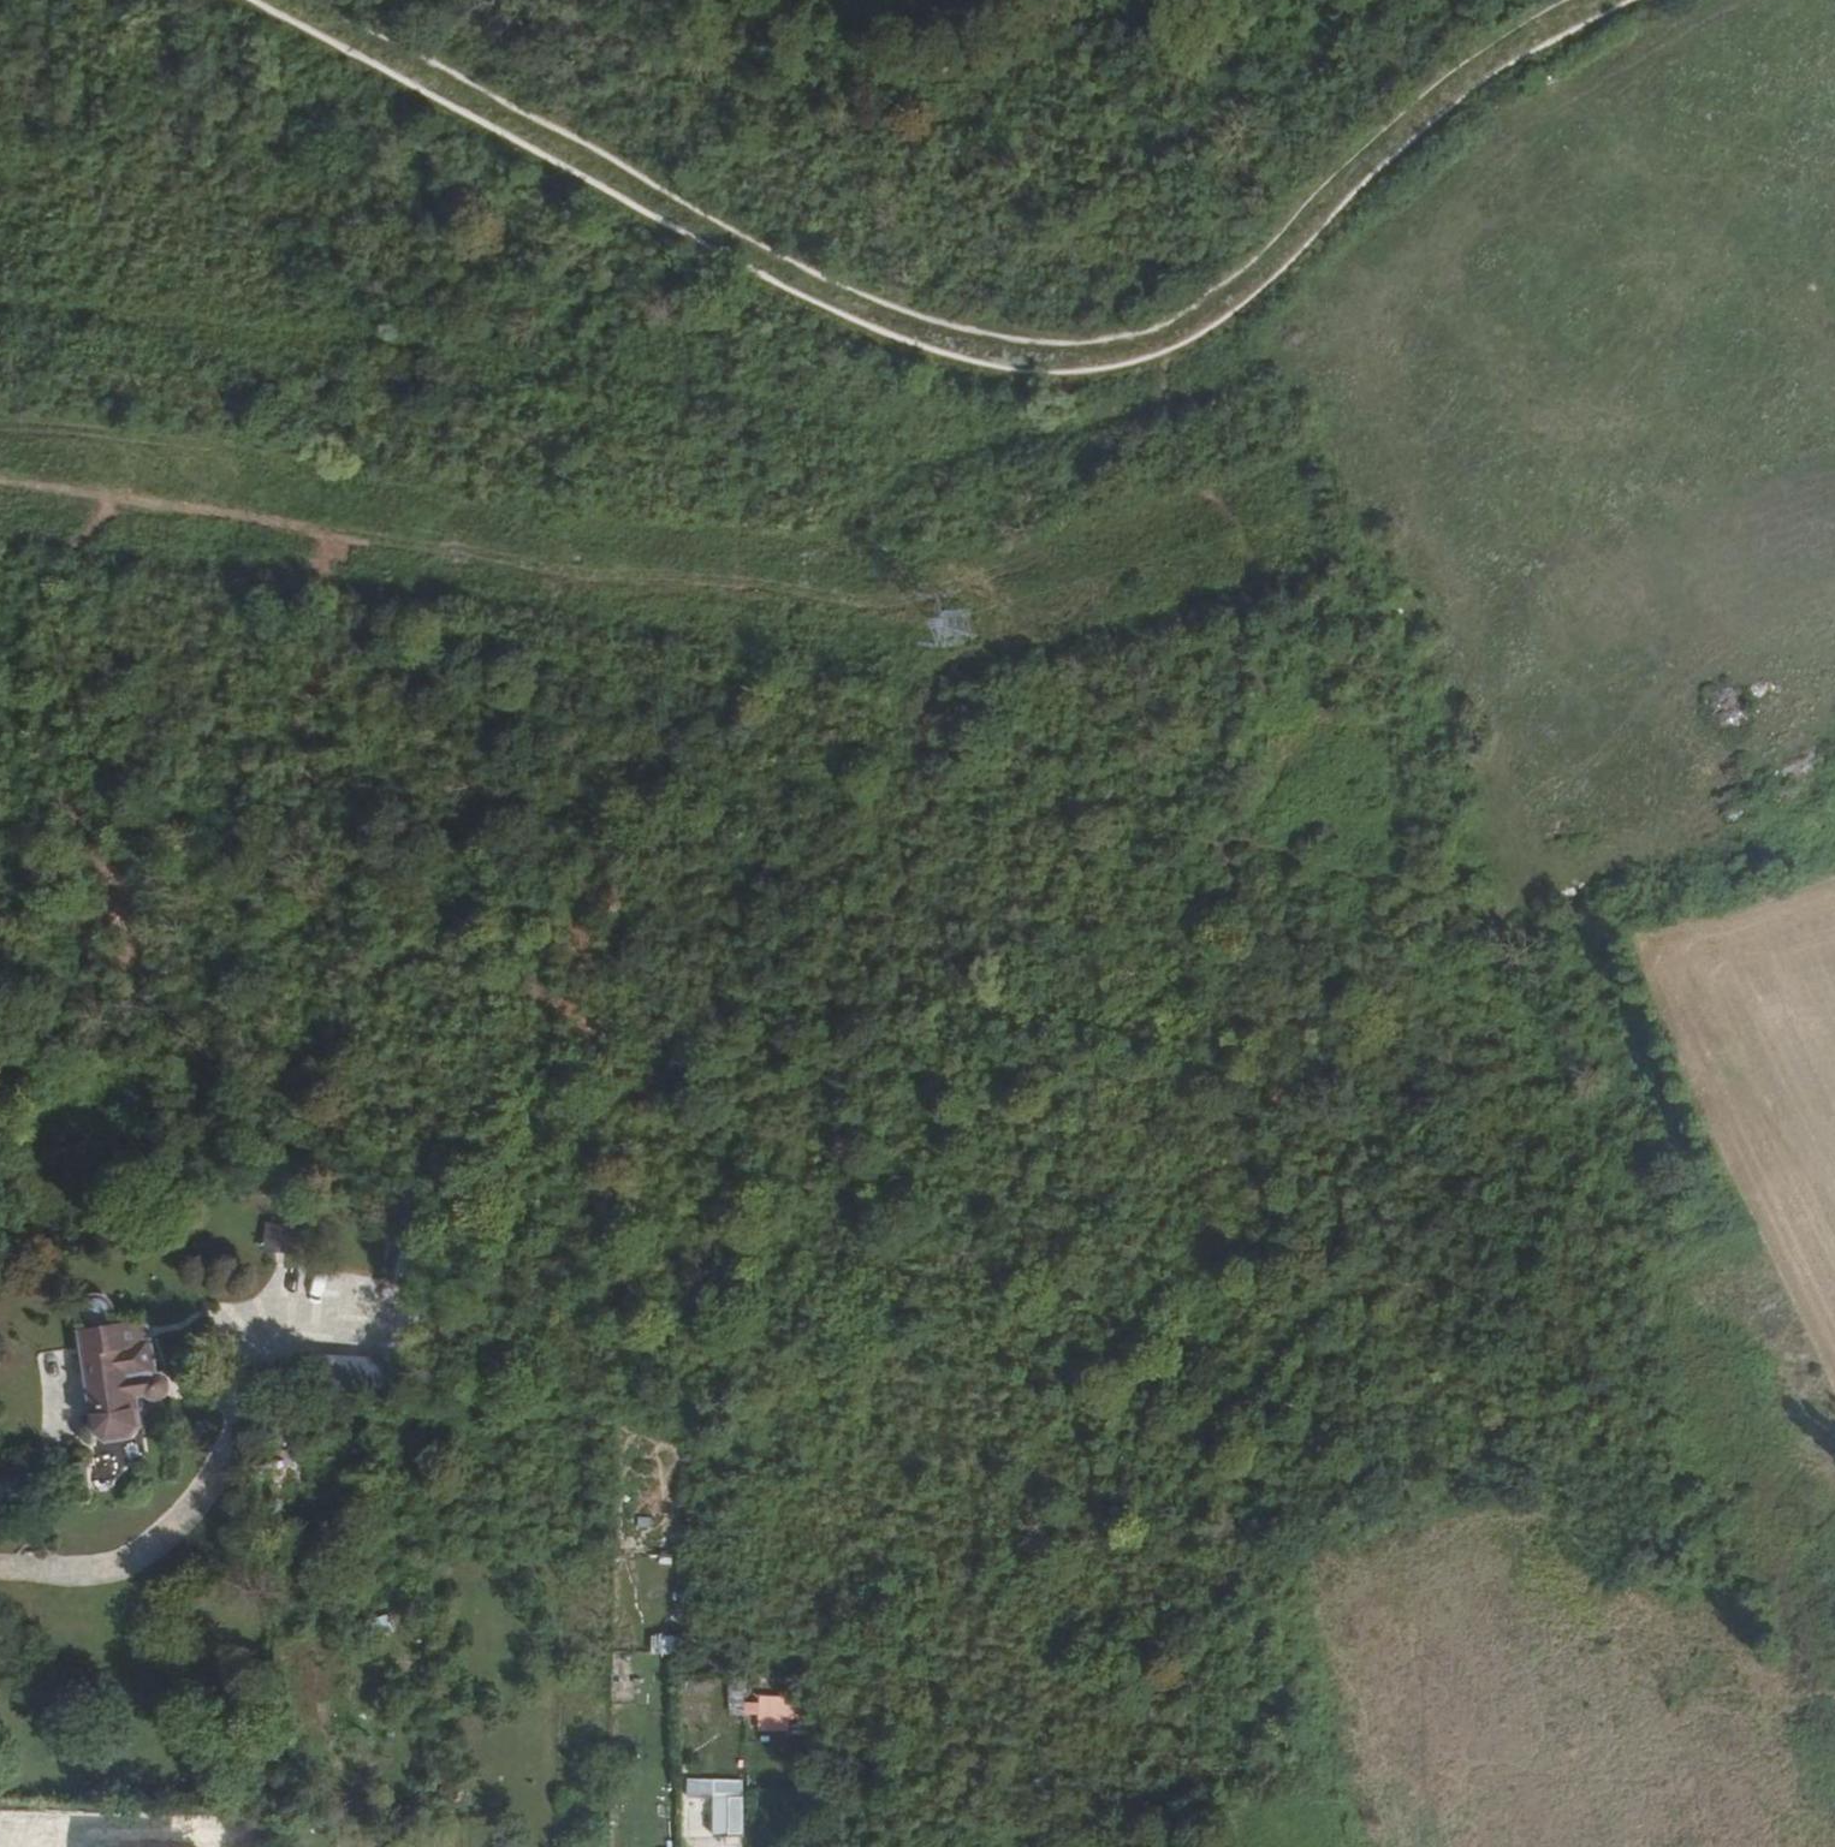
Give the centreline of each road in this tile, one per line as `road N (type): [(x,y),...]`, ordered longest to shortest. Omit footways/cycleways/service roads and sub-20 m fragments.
road 1 (track): [(0,288),(1572,958)]

